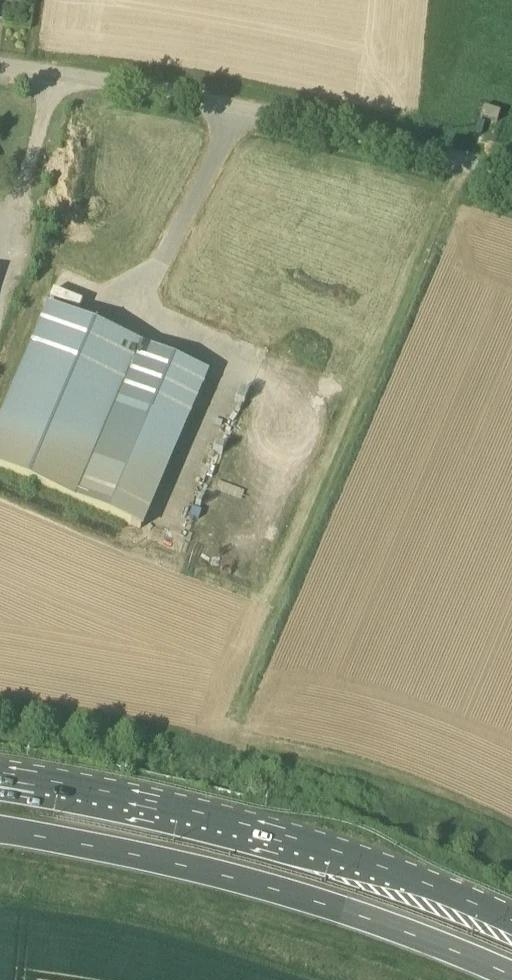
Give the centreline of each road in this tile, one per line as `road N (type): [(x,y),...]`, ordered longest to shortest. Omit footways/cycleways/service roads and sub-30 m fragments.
road 1 (track): [(229,708),(464,161)]
road 2 (trunk): [(511,922),(286,837),(0,773)]
road 3 (trunk): [(0,831),(276,890),(511,978)]
road 4 (unclassified): [(511,176),(312,121),(0,68)]

